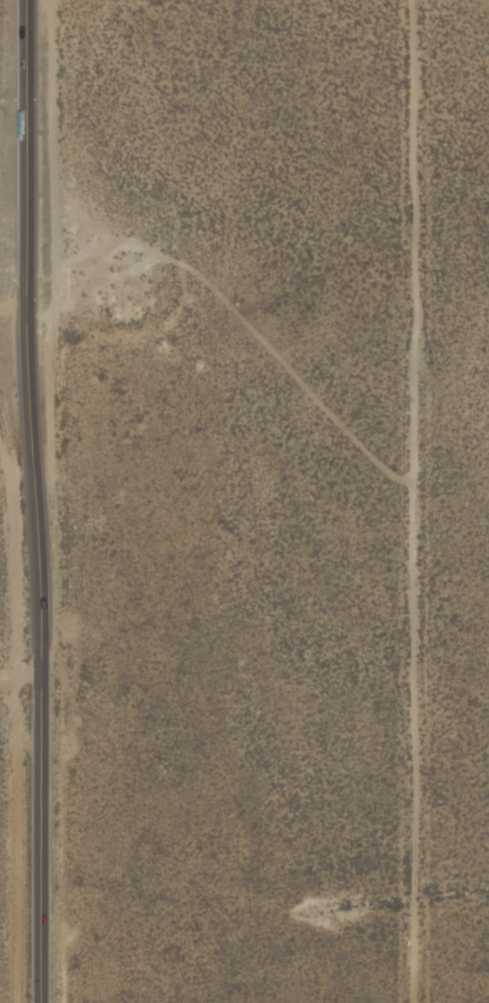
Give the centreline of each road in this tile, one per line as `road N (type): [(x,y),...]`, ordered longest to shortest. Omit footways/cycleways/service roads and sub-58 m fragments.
road 1 (tertiary): [(29,0),(42,1002)]
road 2 (track): [(421,1002),(423,0)]

